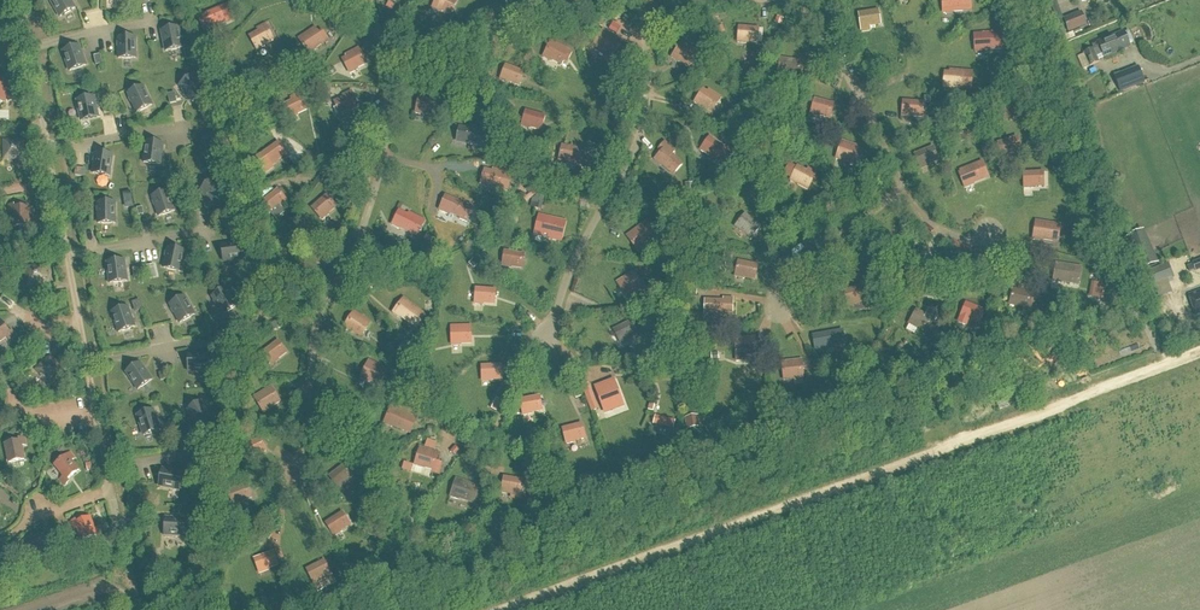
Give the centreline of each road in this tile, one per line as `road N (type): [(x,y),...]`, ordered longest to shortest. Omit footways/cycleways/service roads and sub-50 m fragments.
road 1 (track): [(500,609),(1199,352)]

